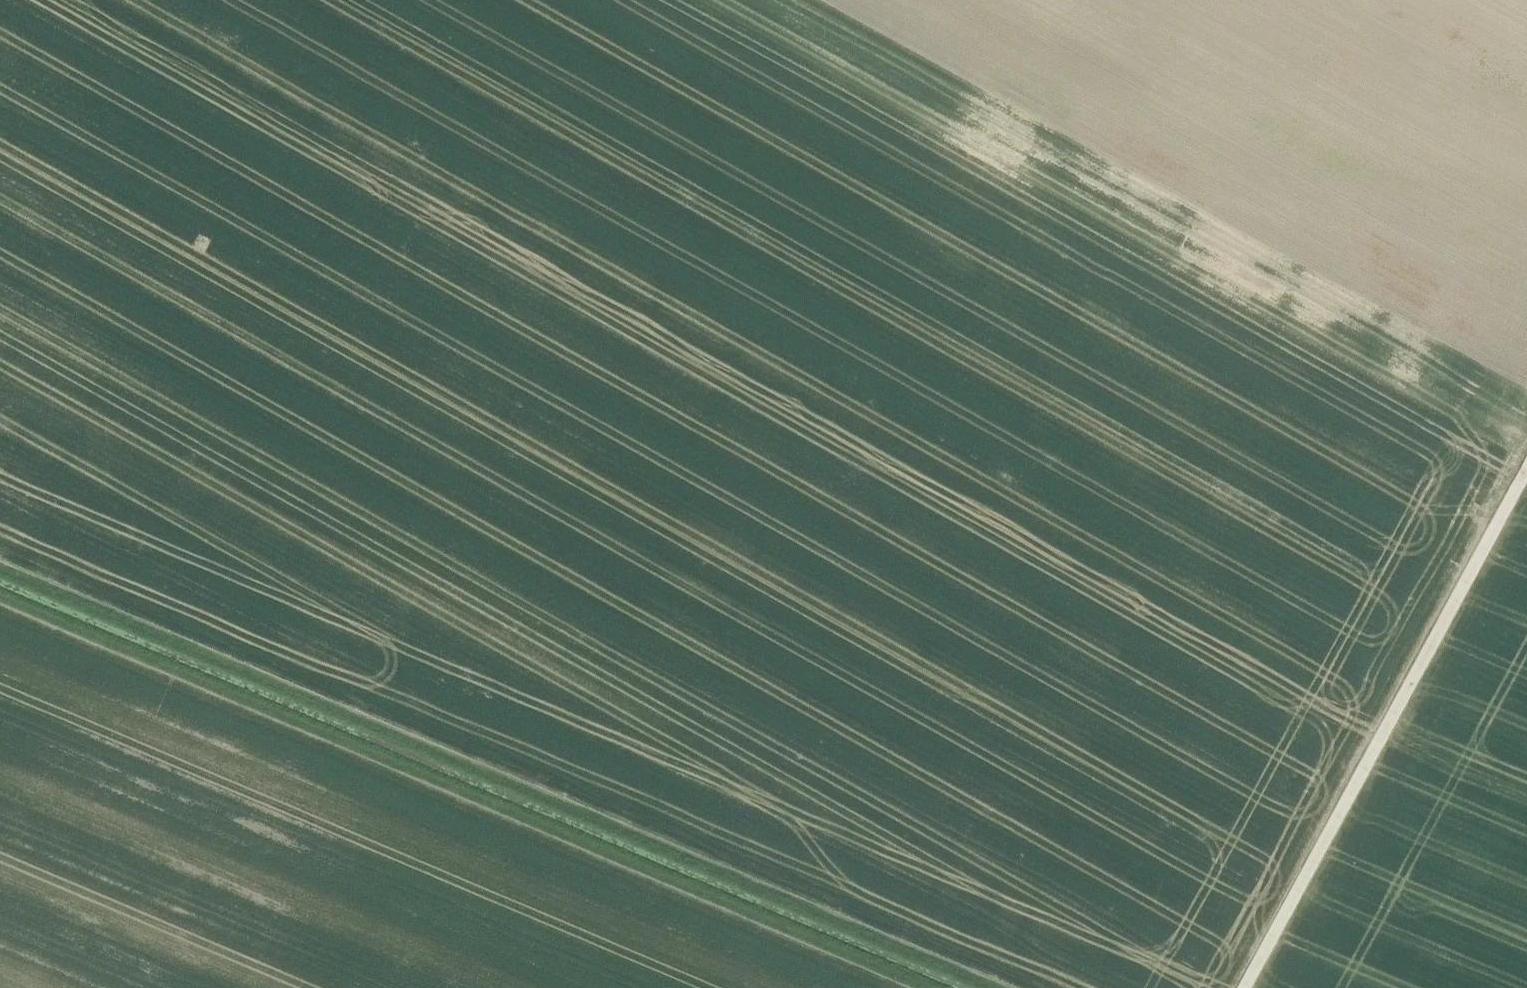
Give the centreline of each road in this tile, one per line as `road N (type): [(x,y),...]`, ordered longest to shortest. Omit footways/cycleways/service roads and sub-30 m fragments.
road 1 (track): [(1526,467),(1243,987)]

